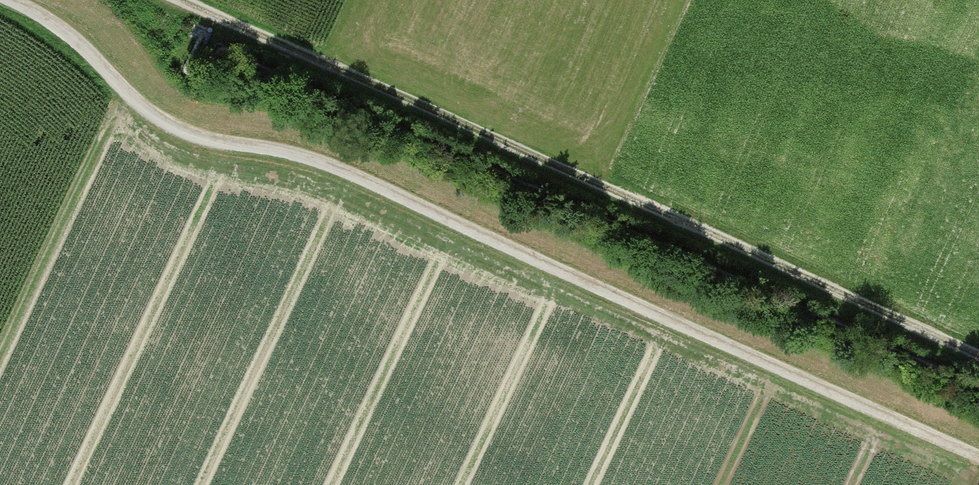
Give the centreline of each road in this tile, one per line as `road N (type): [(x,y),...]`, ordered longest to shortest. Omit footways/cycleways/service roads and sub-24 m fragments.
road 1 (track): [(6,0),(69,33),(161,121),(201,138),(290,150),(335,165),(978,454)]
road 2 (track): [(978,357),(179,0)]

